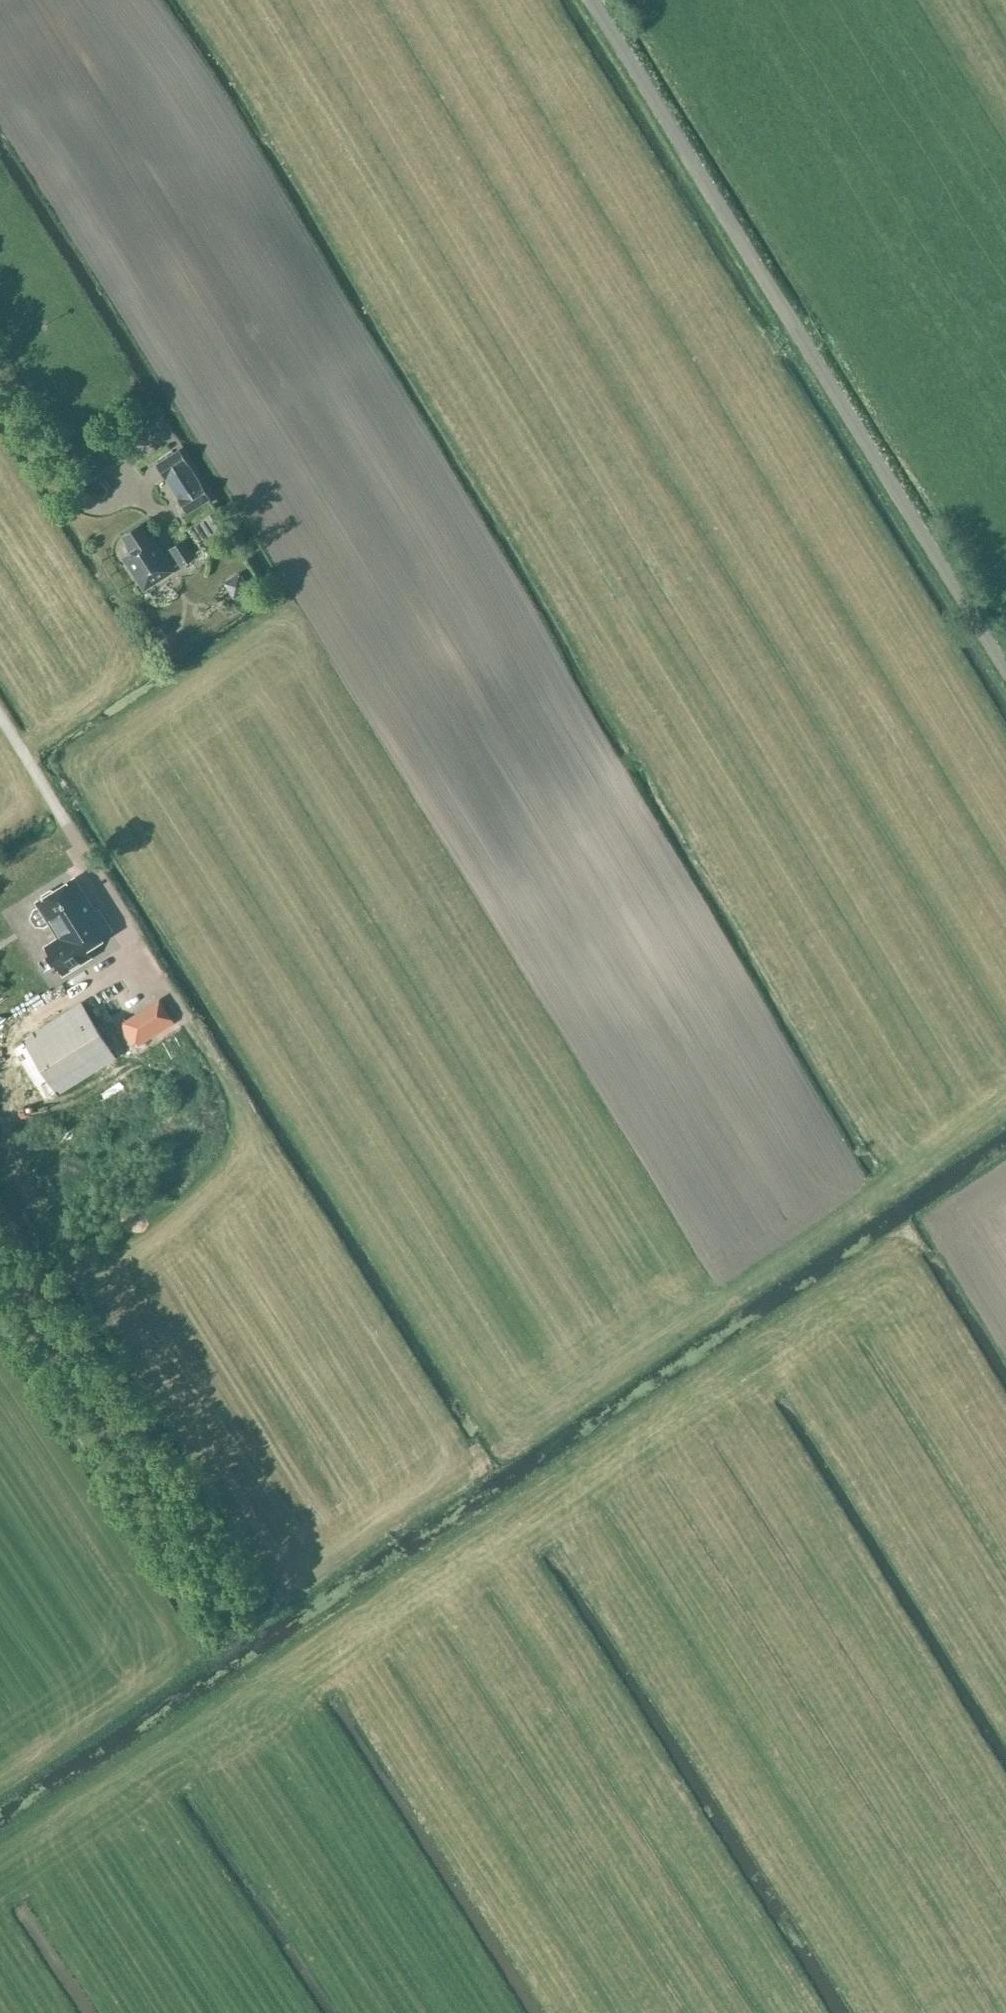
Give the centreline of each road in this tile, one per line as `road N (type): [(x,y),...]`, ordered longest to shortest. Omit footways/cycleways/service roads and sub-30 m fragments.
road 1 (unclassified): [(1005,671),(592,0)]

